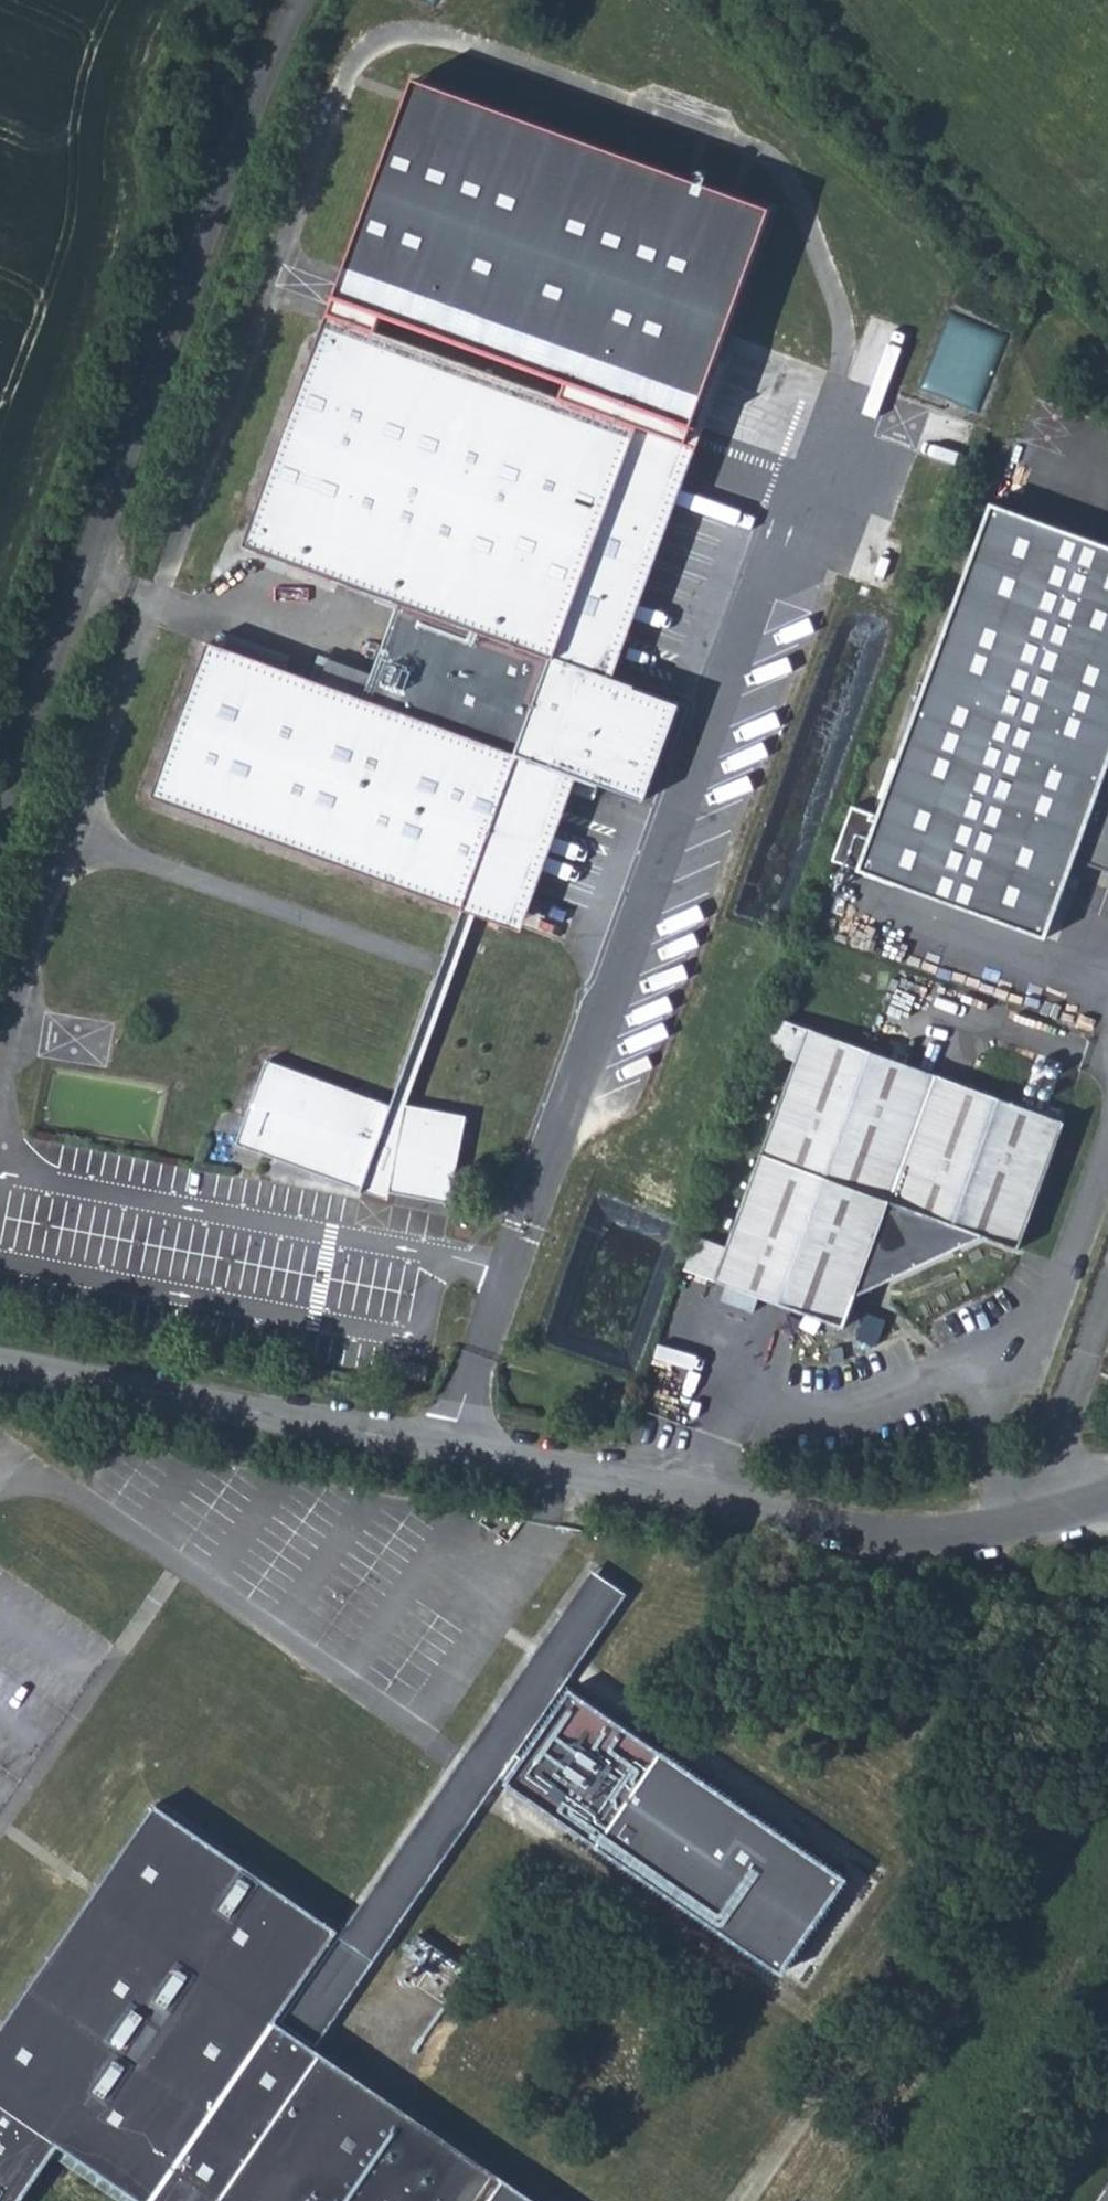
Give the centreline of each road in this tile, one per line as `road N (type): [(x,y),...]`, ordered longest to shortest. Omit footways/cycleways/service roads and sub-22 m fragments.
road 1 (unclassified): [(1107,1497),(944,1537),(856,1534),(0,1364)]
road 2 (unclassified): [(303,0),(0,813)]
road 3 (track): [(781,0),(1107,364)]

